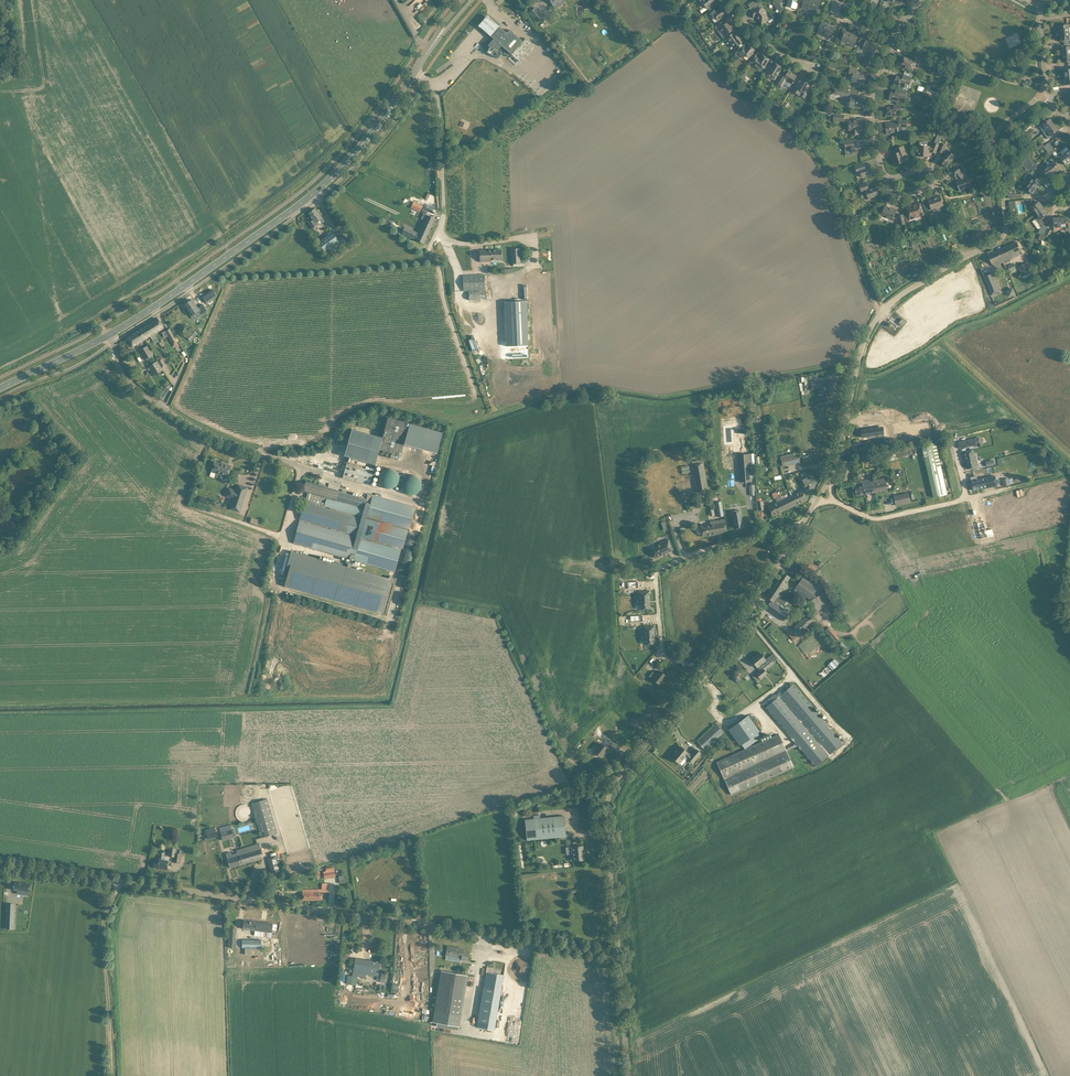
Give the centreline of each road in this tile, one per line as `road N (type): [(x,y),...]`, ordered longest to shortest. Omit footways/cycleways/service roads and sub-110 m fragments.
road 1 (unclassified): [(618,957),(606,828),(610,792),(737,627),(816,503),(835,468),(858,358),(885,308),(1004,236),(997,143),(1044,94)]
road 2 (unclassified): [(618,957),(0,865)]
road 3 (secondary): [(109,335),(319,190),(415,73)]
road 4 (track): [(664,0),(726,79),(822,166),(885,308)]
road 5 (track): [(705,668),(664,656),(656,568),(804,521)]
road 6 (unclassified): [(323,477),(216,438),(163,408),(131,385),(109,335)]
road 7 (track): [(816,503),(834,501),(876,518),(1031,484)]
road 8 (unclassified): [(466,246),(440,231),(437,94),(415,73)]
road 9 (track): [(121,883),(105,926),(112,1075)]
road 10 (unclassified): [(466,246),(476,268),(490,275),(519,273),(535,251),(522,238),(471,246)]
road 11 (residential): [(893,40),(875,110),(888,181)]
road 12 (secondary): [(0,389),(109,335)]

